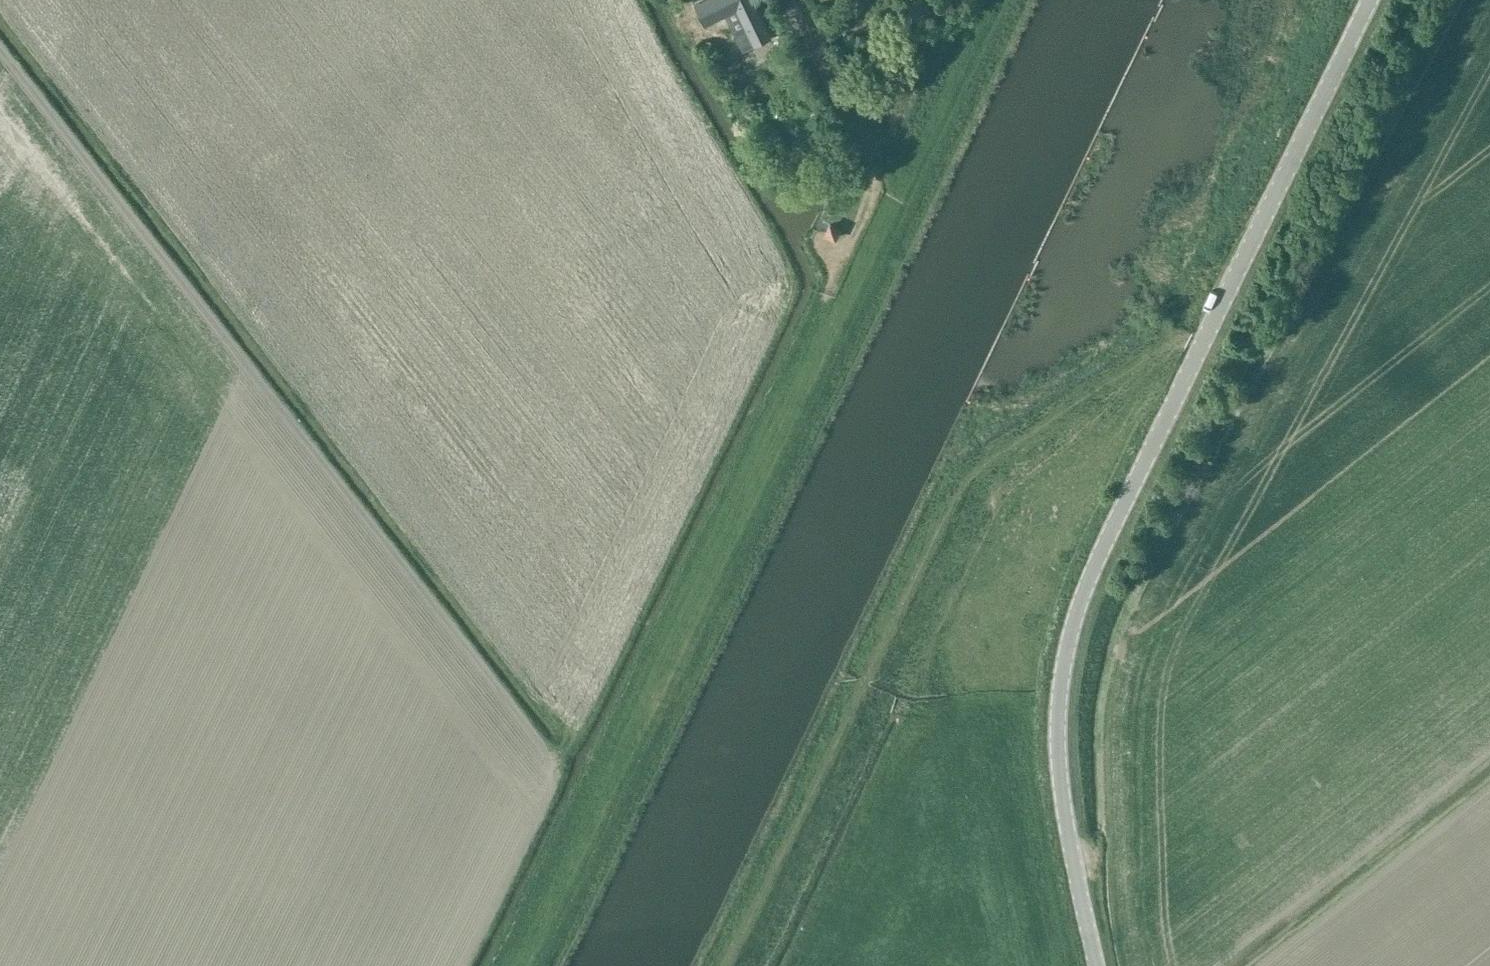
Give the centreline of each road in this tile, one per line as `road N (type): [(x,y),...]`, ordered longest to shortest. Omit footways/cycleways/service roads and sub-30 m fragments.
road 1 (unclassified): [(1094,965),(1070,862),(1055,719),(1075,605),(1368,0)]
road 2 (residential): [(866,152),(790,0)]

